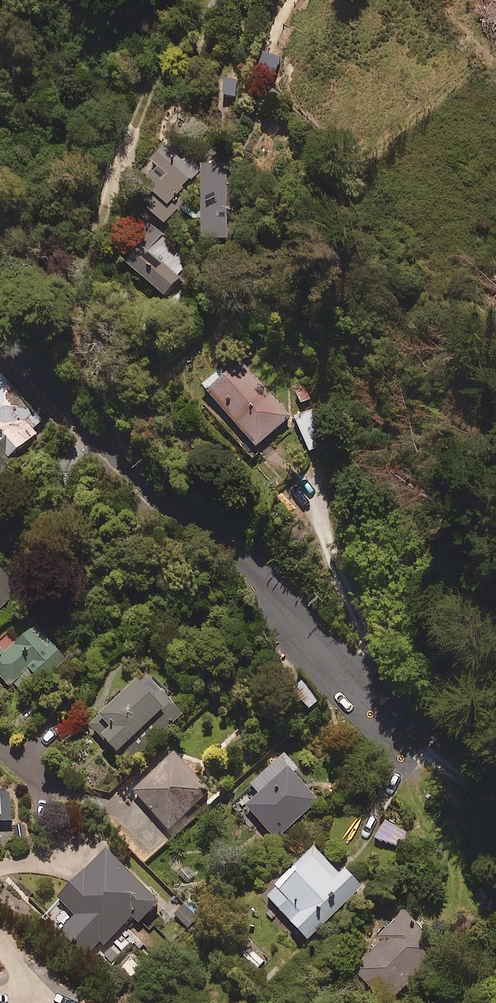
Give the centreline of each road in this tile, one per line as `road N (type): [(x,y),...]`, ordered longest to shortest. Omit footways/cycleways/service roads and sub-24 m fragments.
road 1 (residential): [(410,743),(219,541),(0,332)]

